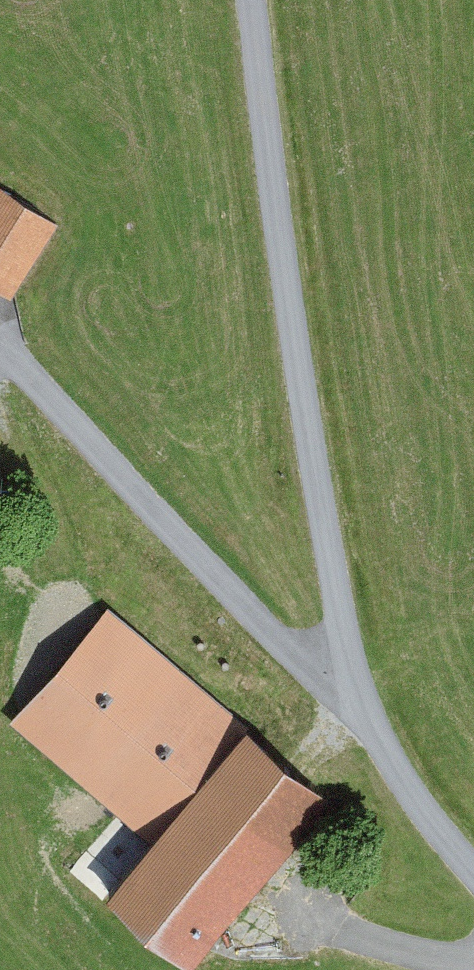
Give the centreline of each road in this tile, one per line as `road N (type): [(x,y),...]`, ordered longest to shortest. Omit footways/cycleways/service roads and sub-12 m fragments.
road 1 (unclassified): [(473,877),(380,742),(339,595),(254,0)]
road 2 (track): [(380,742),(0,358)]

